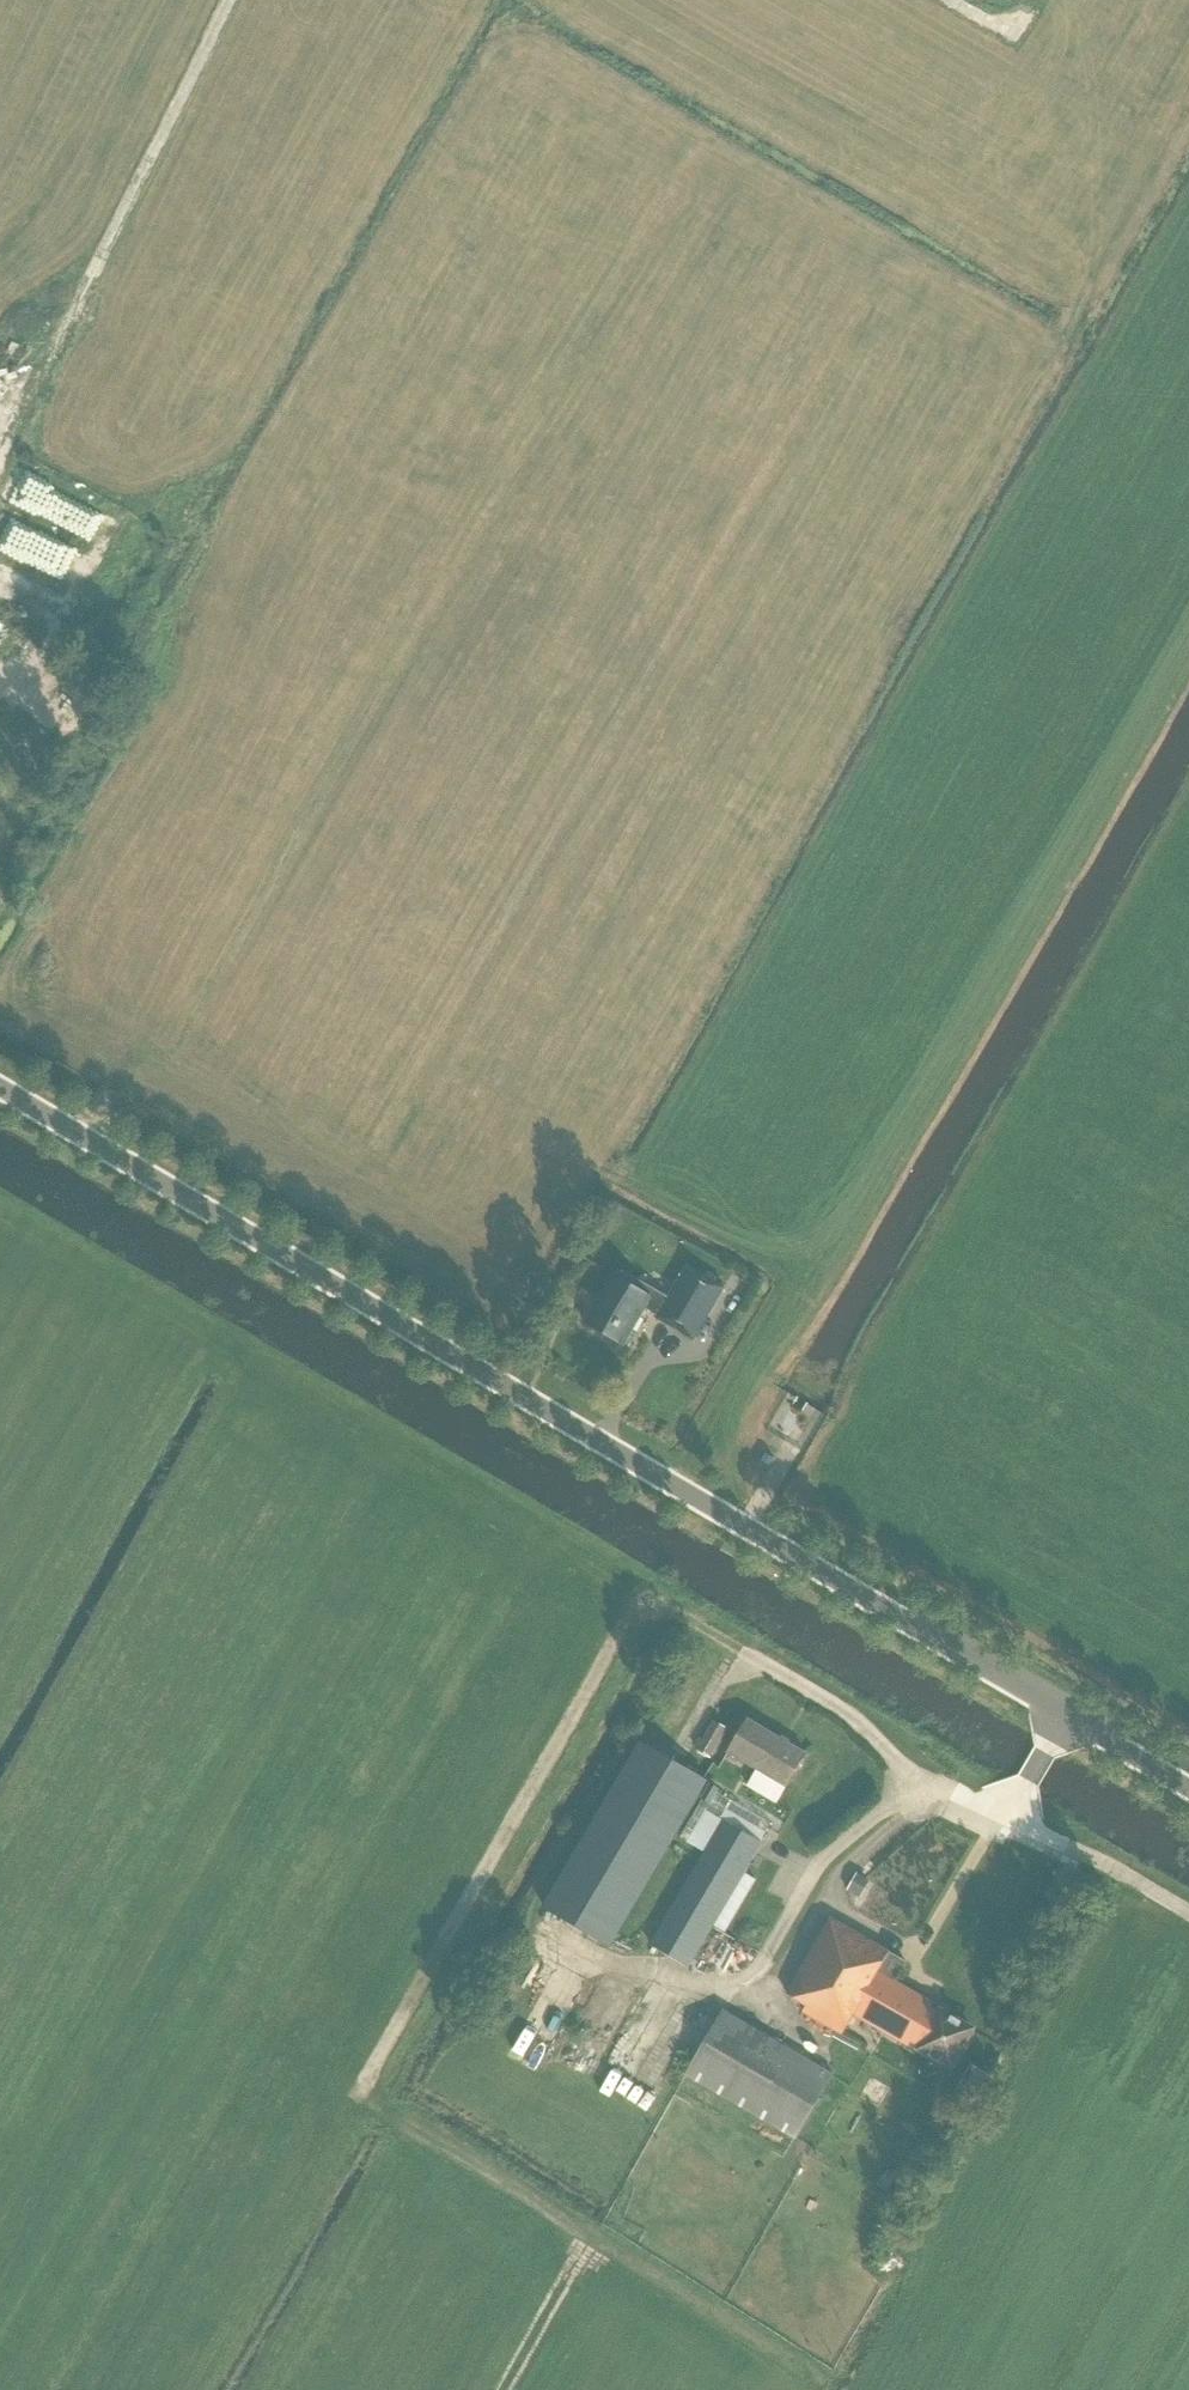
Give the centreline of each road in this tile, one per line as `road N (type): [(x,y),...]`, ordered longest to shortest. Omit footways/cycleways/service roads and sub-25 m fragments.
road 1 (unclassified): [(1188,1790),(0,1095)]

